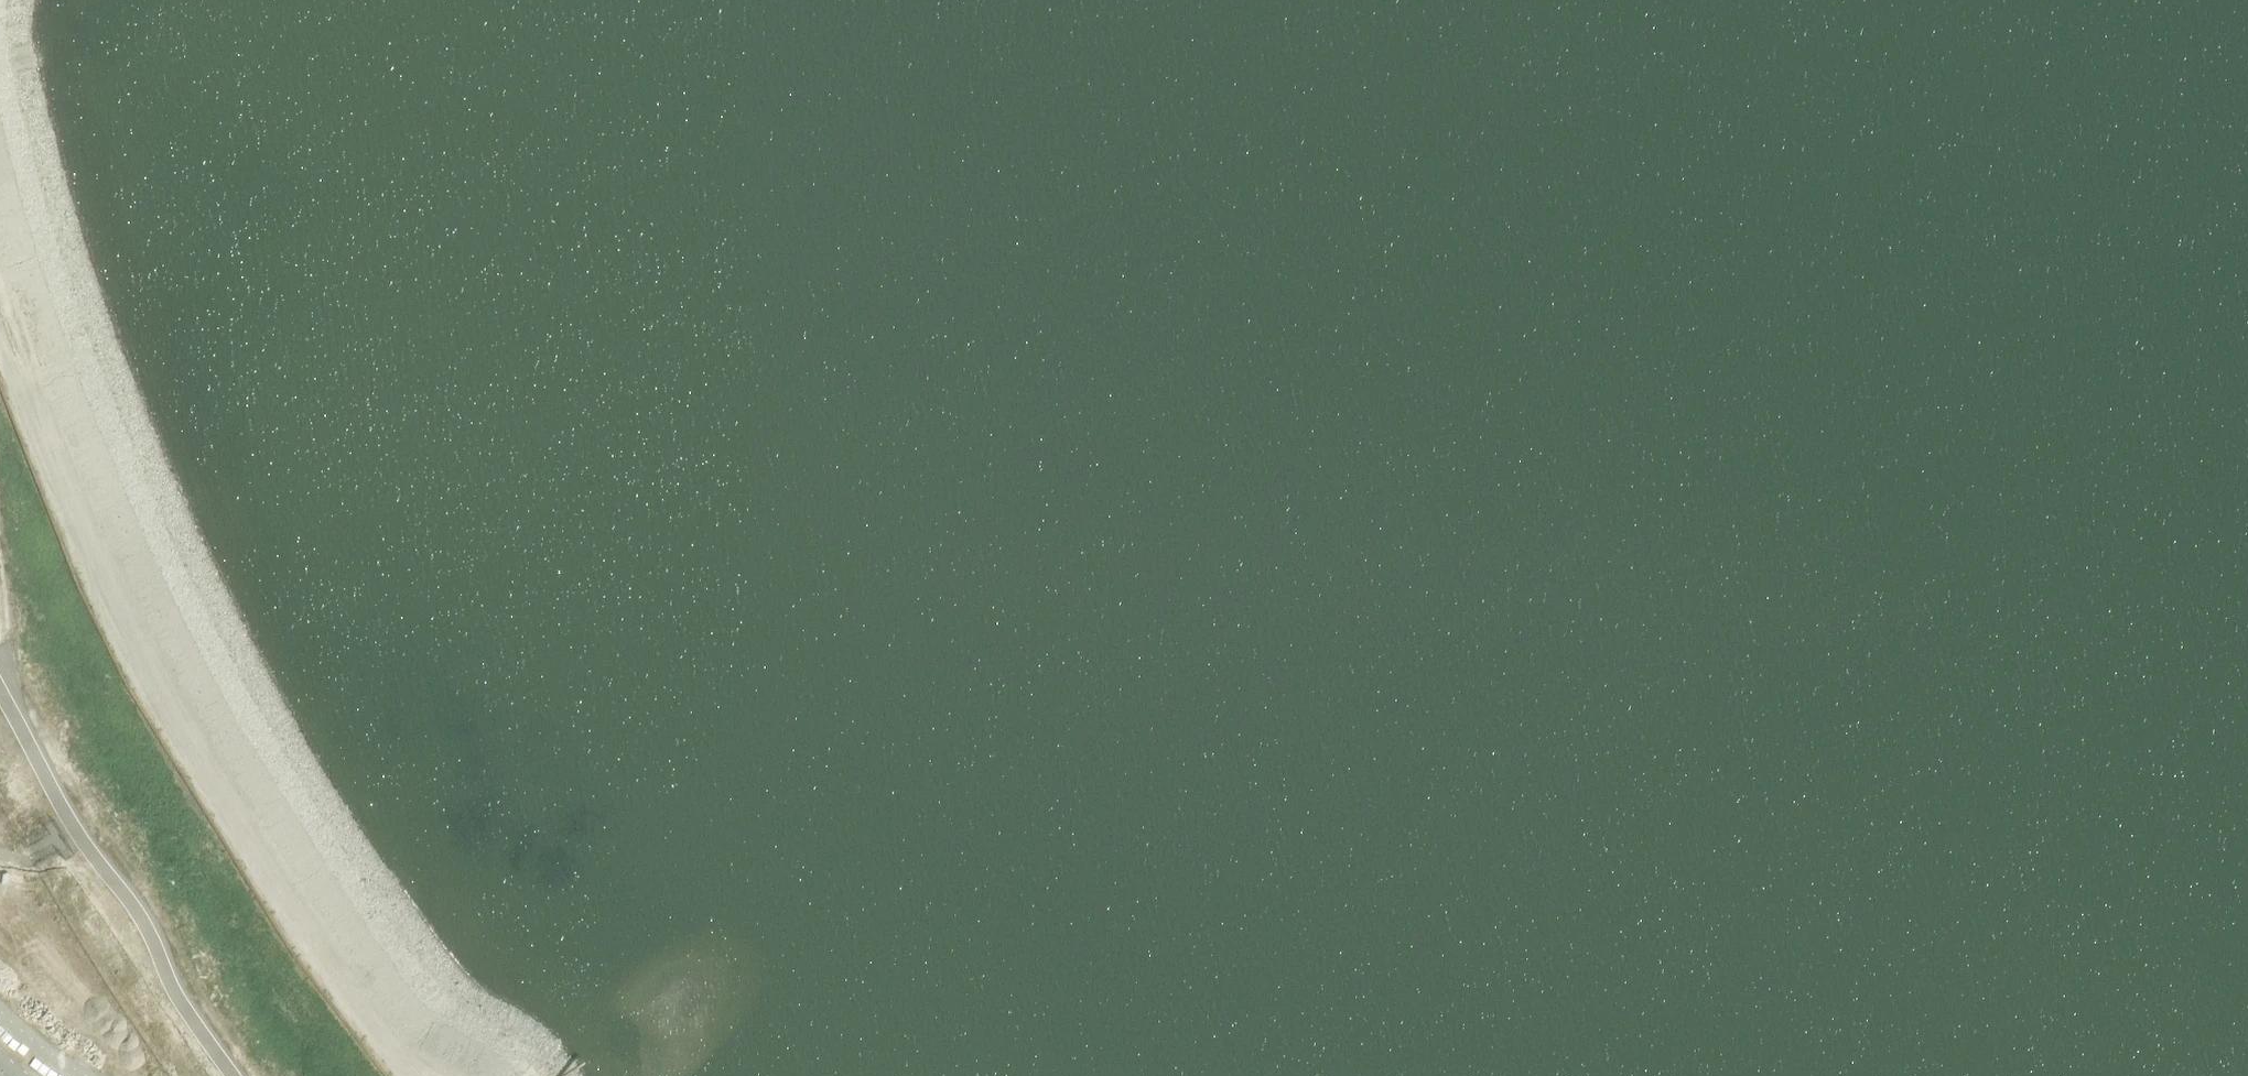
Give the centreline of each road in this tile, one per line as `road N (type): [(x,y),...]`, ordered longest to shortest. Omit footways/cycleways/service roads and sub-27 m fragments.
road 1 (track): [(499,1075),(280,776),(150,522),(0,128)]
road 2 (track): [(0,559),(29,745)]

